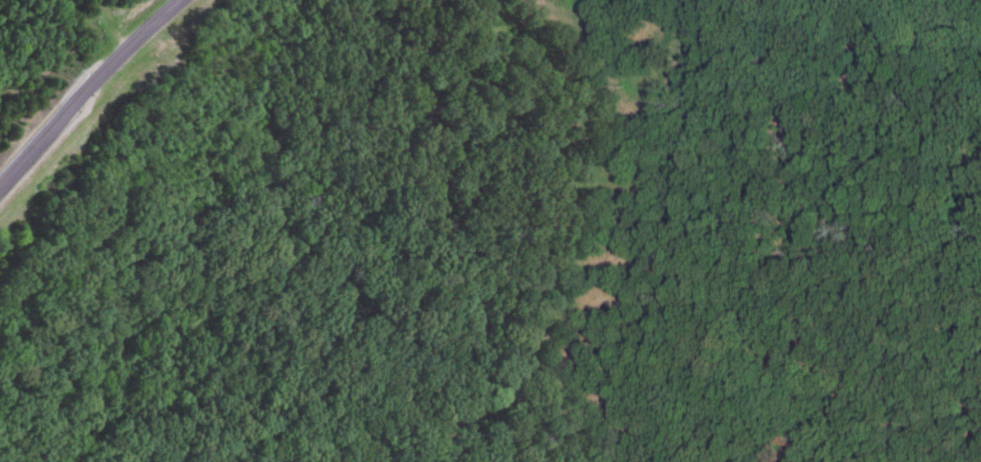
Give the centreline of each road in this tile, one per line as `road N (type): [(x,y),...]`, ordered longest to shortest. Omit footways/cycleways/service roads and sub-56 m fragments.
road 1 (secondary): [(0,160),(26,128),(179,0)]

